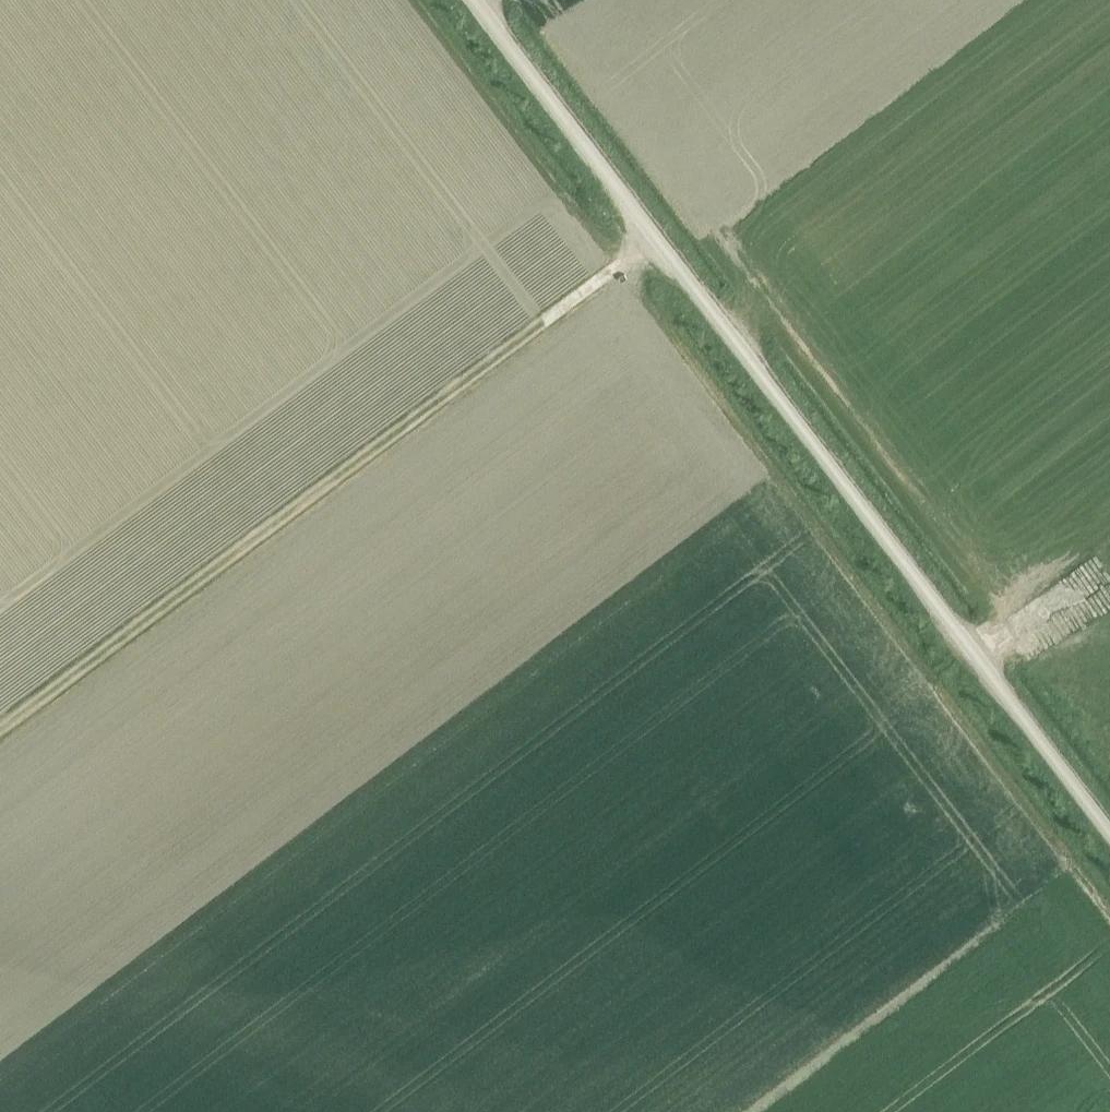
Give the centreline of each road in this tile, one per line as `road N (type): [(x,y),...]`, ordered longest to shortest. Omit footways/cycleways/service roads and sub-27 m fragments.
road 1 (unclassified): [(1109,832),(474,0)]

